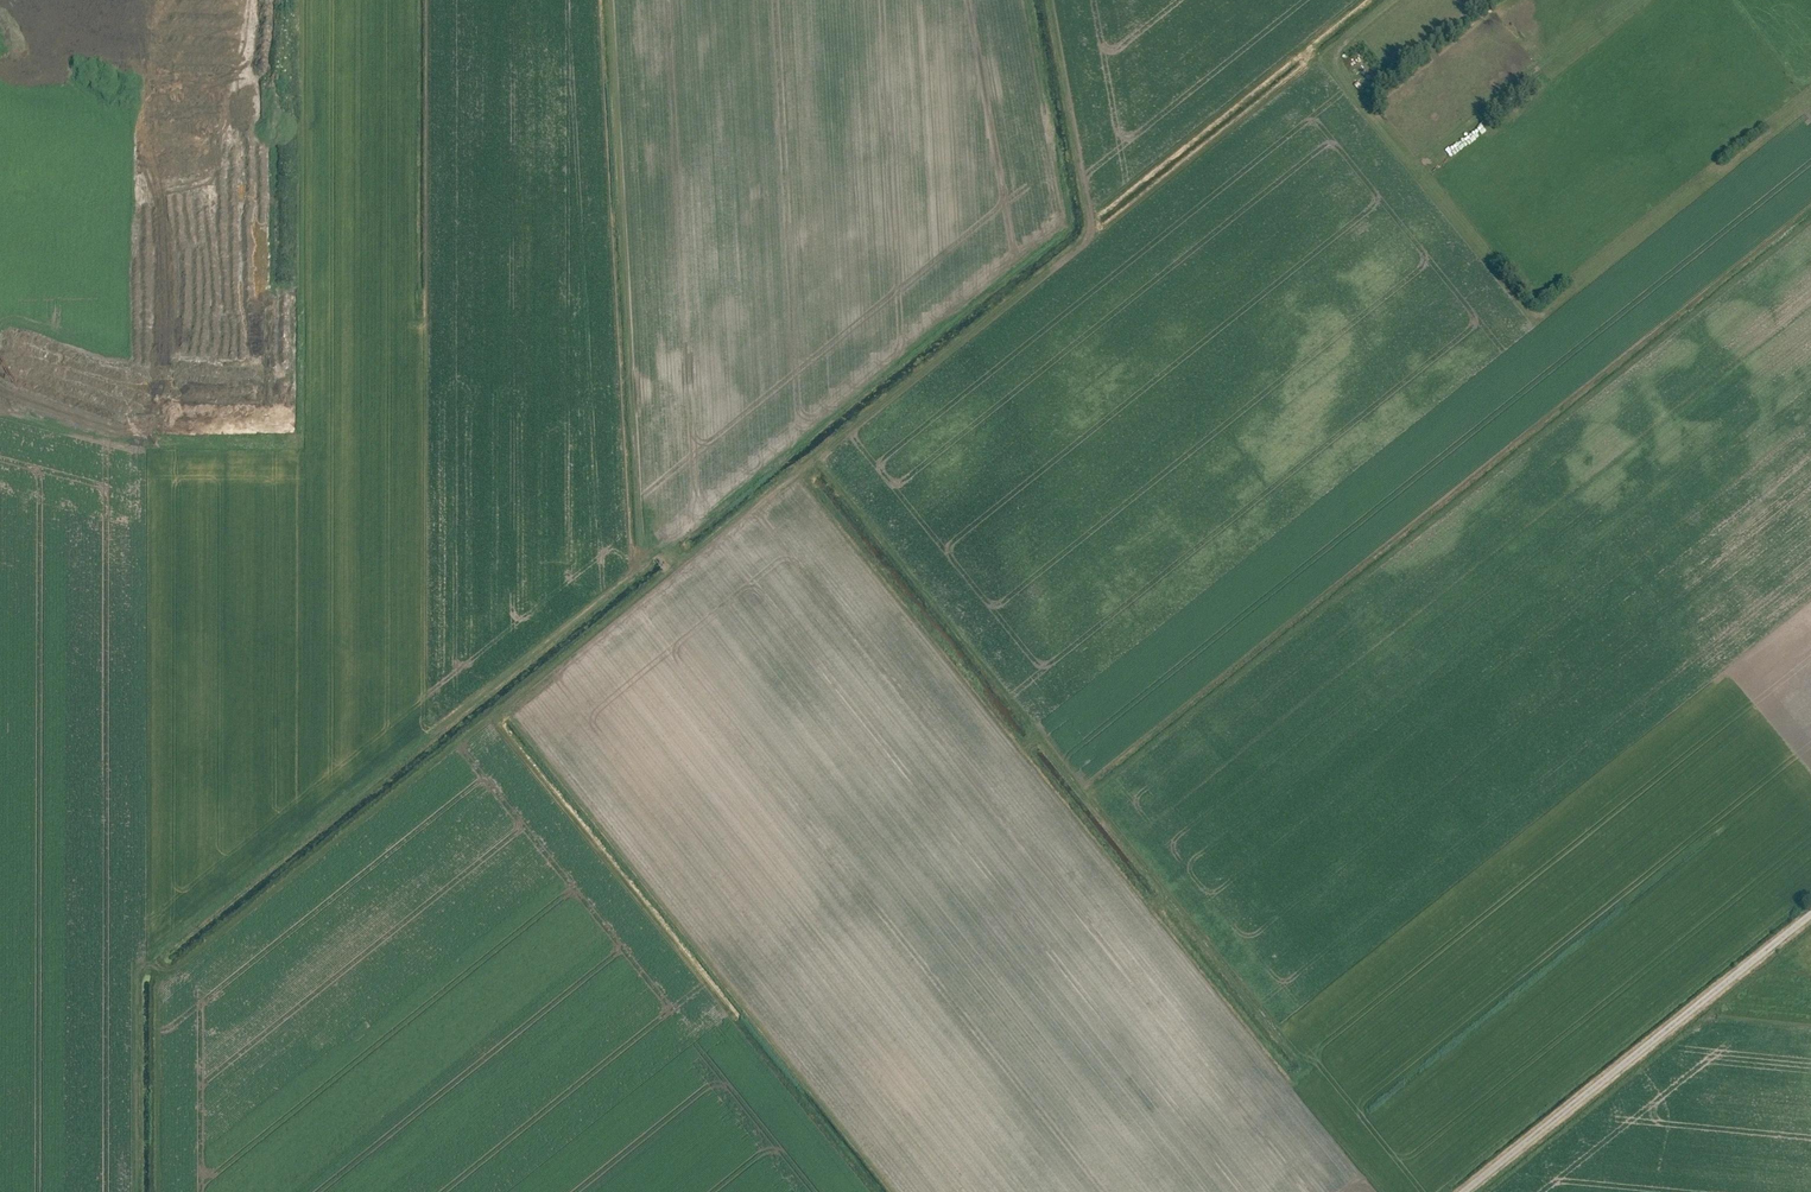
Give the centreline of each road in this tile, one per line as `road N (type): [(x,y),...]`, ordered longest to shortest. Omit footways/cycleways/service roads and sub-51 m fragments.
road 1 (unclassified): [(1462,1191),(1810,914)]

